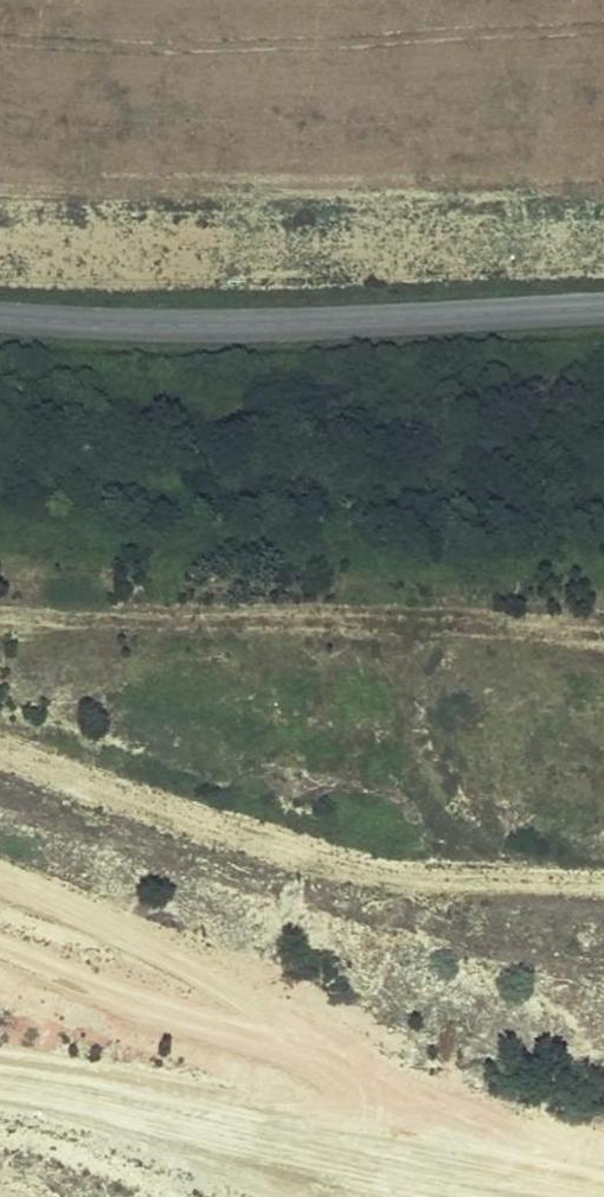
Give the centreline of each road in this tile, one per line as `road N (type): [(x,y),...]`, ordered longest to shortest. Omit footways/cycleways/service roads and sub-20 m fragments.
road 1 (track): [(603,1155),(151,992),(0,963)]
road 2 (track): [(0,611),(603,640)]
road 3 (tertiary): [(603,307),(316,323),(0,315)]

